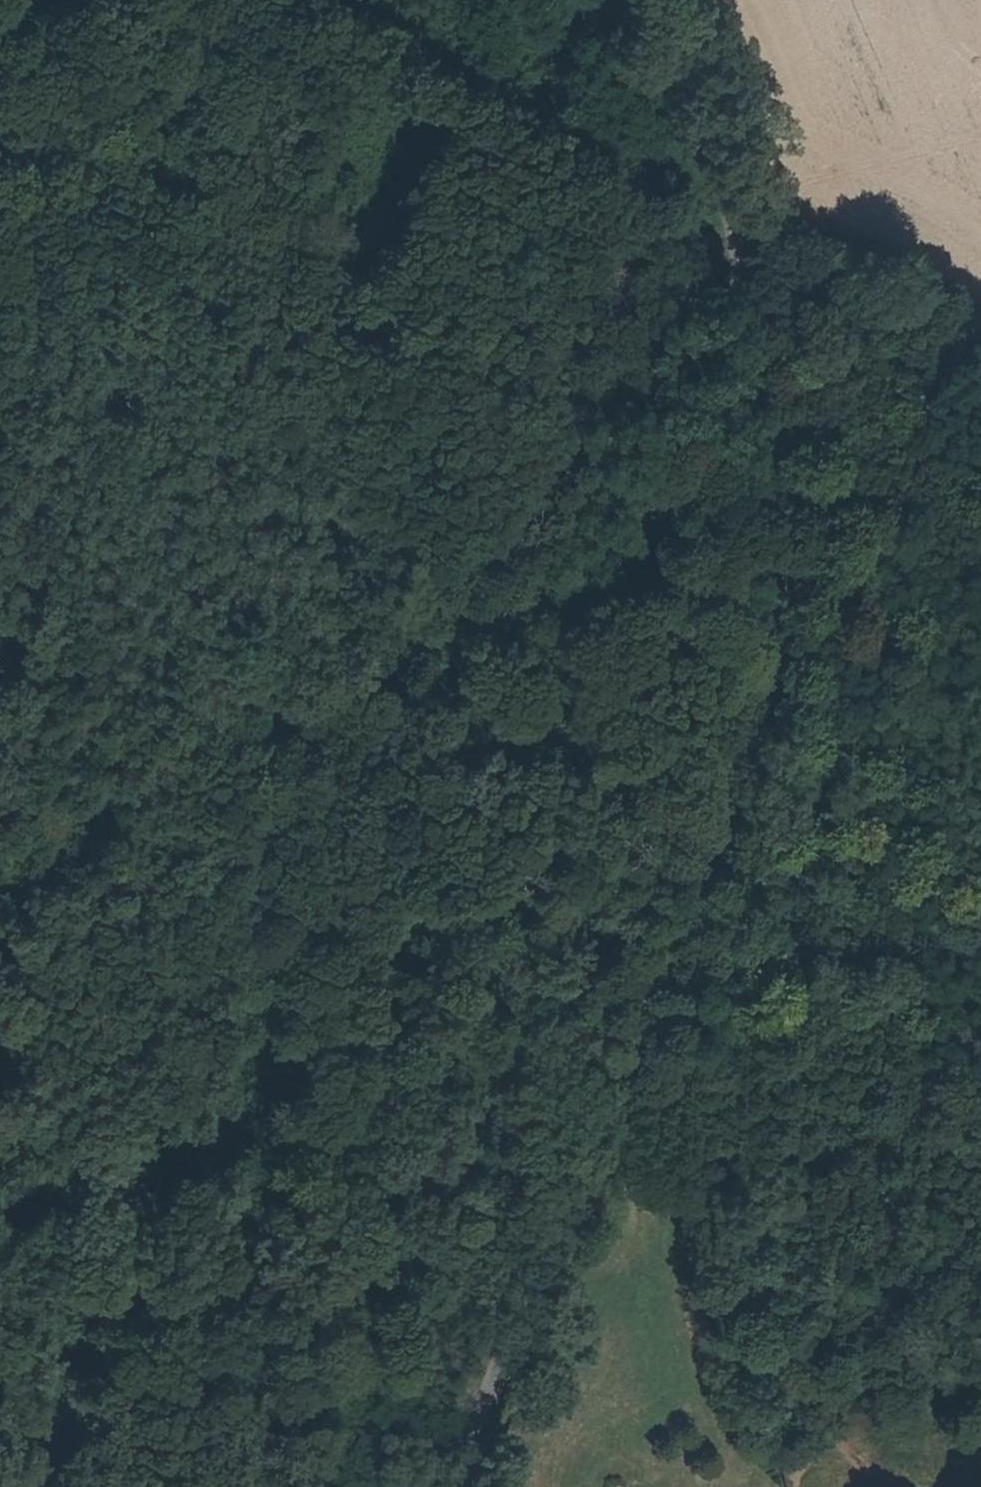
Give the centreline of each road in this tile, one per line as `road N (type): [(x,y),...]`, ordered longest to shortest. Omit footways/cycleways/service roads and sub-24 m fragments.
road 1 (unclassified): [(450,1486),(641,1051),(760,715),(771,520),(718,217),(627,0)]

